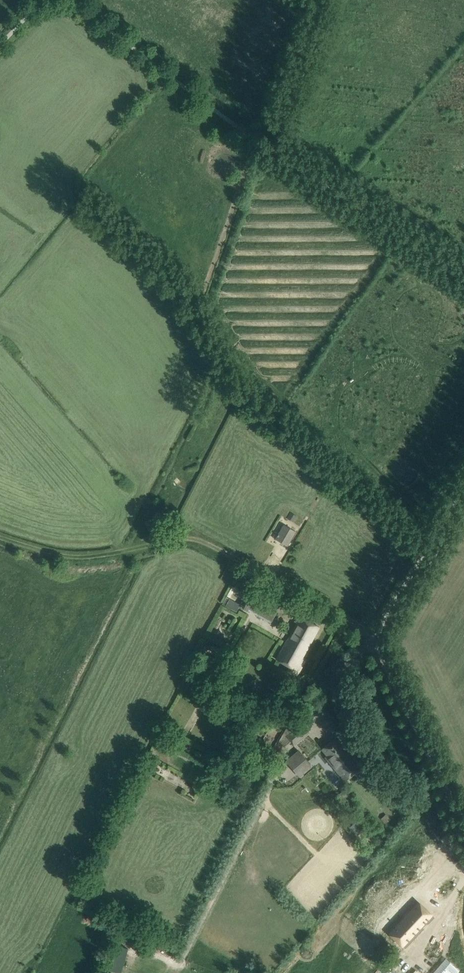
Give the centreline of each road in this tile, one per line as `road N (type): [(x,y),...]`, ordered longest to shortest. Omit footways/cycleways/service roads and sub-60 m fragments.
road 1 (unclassified): [(463,814),(376,641),(210,545),(188,535),(170,540)]

